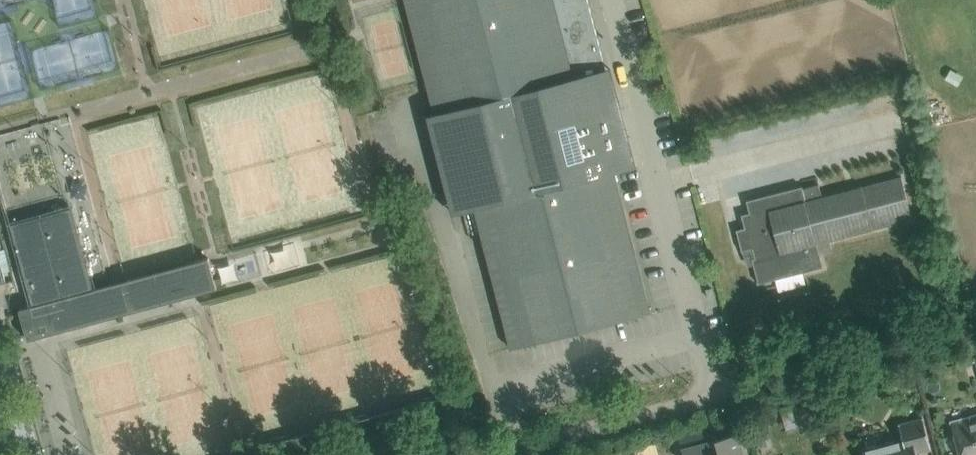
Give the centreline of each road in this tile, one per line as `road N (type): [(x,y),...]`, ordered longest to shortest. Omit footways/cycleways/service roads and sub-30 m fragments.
road 1 (unclassified): [(610,0),(711,392)]
road 2 (unclassified): [(489,454),(711,392)]

